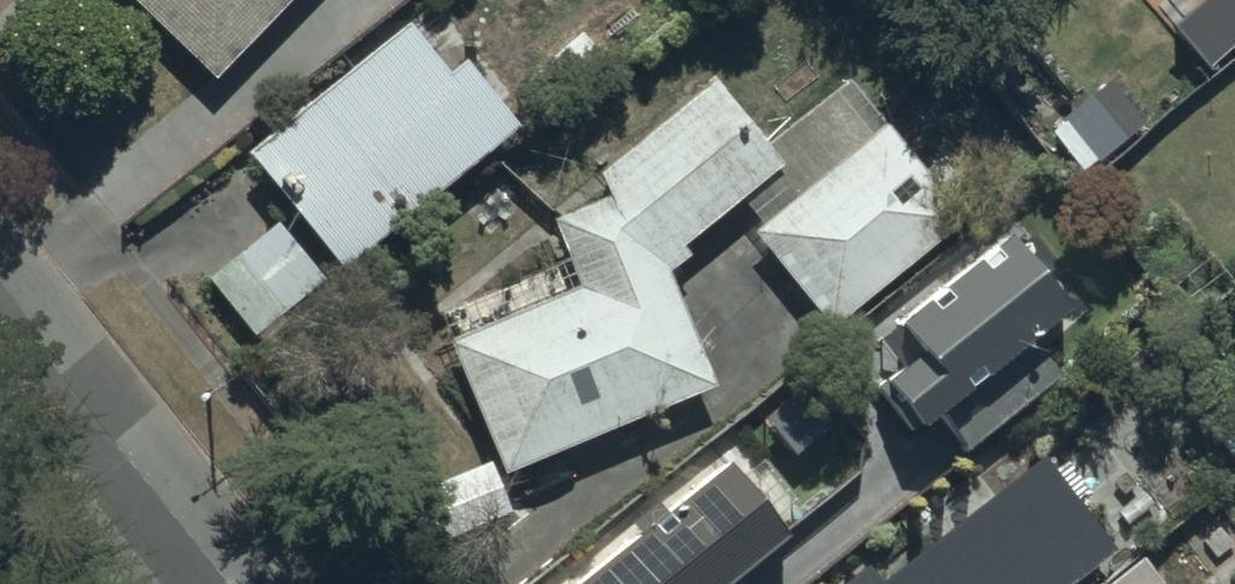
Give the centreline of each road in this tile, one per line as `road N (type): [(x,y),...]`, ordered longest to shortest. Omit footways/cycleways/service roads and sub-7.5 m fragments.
road 1 (residential): [(0,291),(235,583)]

